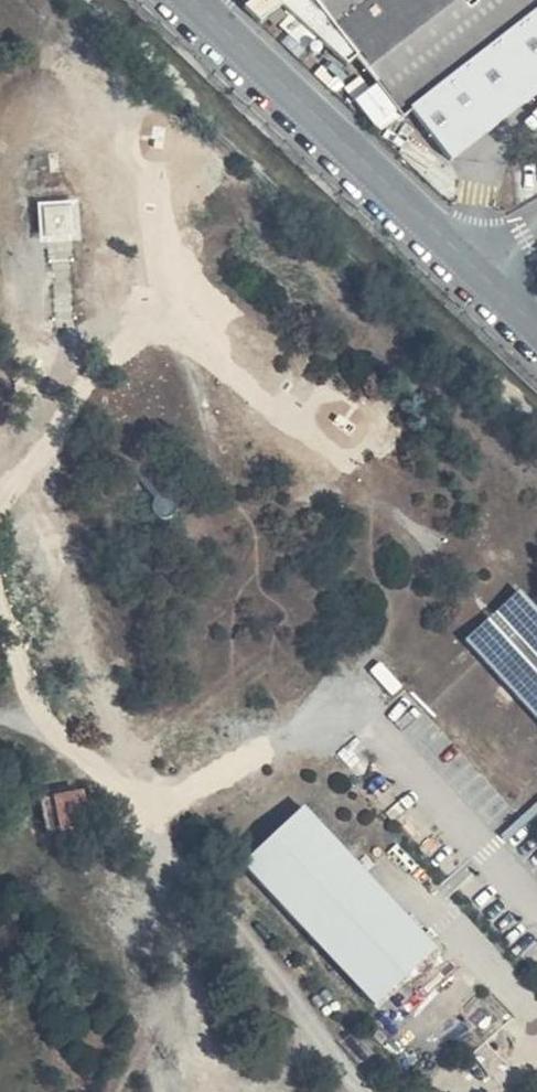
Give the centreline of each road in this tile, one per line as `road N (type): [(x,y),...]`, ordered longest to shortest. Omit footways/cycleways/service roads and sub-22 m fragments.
road 1 (unclassified): [(478,273),(192,0)]

